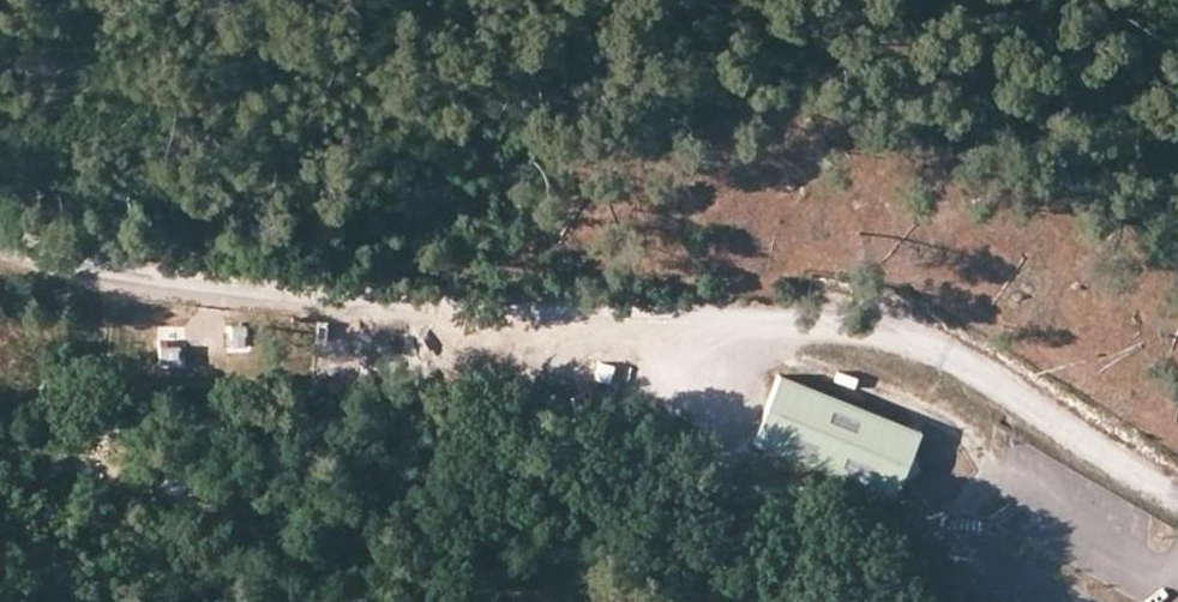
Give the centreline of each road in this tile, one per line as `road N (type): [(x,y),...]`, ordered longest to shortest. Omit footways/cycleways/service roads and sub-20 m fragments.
road 1 (residential): [(0,246),(210,287),(495,316),(656,329),(809,326),(904,336),(1177,501)]

